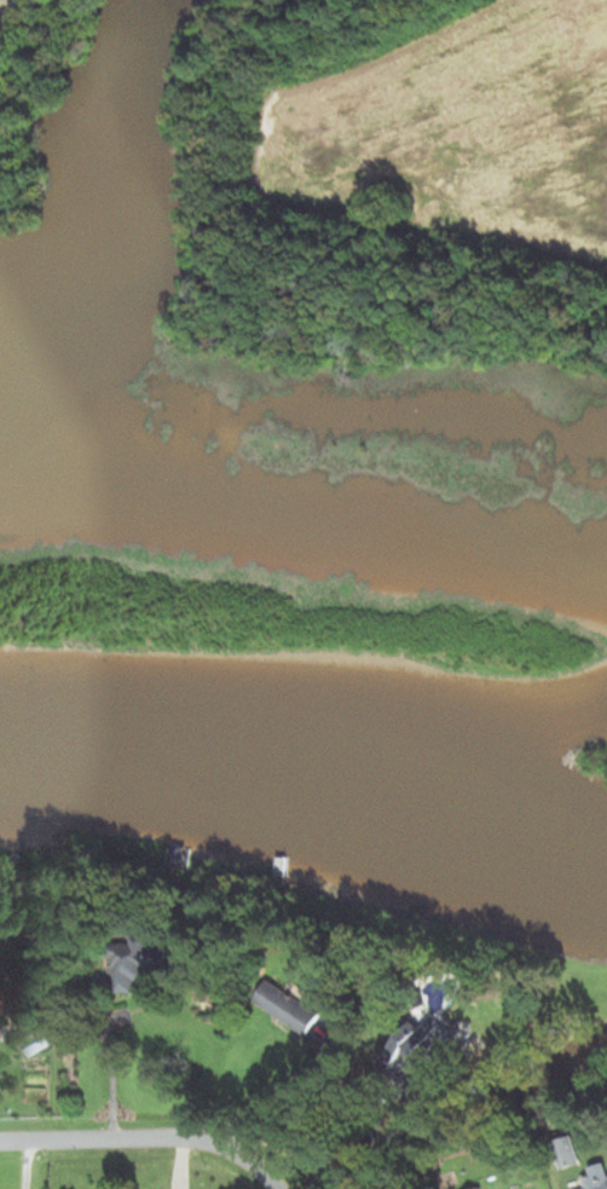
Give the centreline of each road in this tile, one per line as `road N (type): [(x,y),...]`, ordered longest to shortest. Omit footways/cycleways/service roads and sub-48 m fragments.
road 1 (residential): [(275,1188),(242,1158),(175,1138),(0,1143)]

